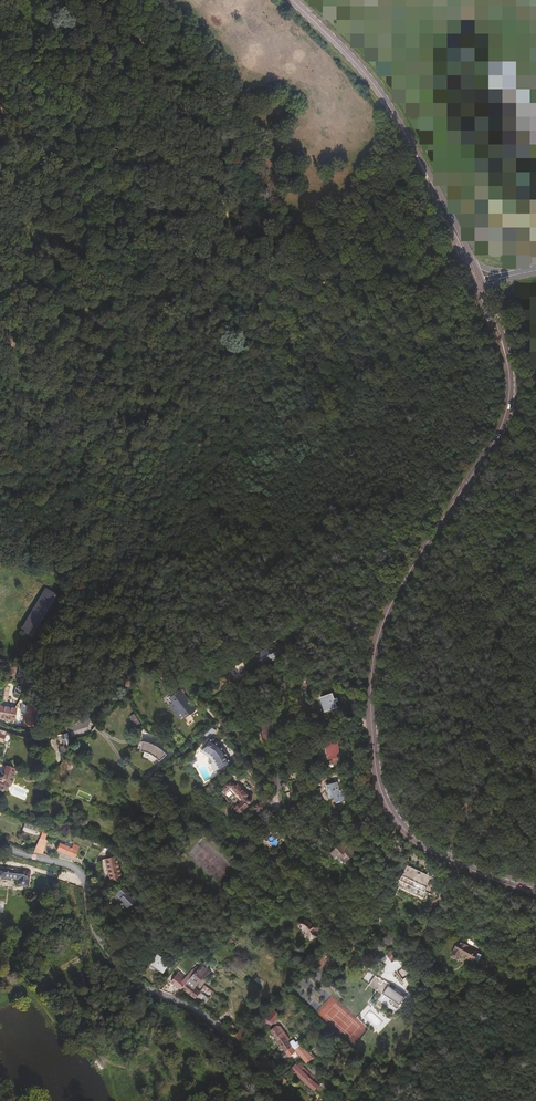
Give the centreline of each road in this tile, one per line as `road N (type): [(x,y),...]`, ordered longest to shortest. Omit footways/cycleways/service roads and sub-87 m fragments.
road 1 (secondary): [(505,349),(511,390),(505,420),(382,627),(371,734),(377,779),(401,826),(448,859),(535,895)]
road 2 (track): [(88,311),(84,415),(67,445),(17,487),(48,480),(82,455),(42,519),(55,553),(84,560),(157,542)]
road 3 (track): [(279,288),(241,243),(178,121),(169,75),(136,36),(104,29),(4,64)]
road 4 (unclassified): [(295,1100),(205,1016),(117,964),(97,936),(78,870),(0,846)]
road 5 (residential): [(376,1100),(417,1039),(411,980),(379,929),(312,871),(292,843),(279,787)]
road 6 (residential): [(0,728),(36,739),(80,726),(124,673),(163,662),(187,677),(279,787)]
road 7 (track): [(211,443),(231,433),(237,417),(201,389),(196,340),(207,335),(220,354),(237,359),(242,348),(233,326),(261,322),(264,292)]
road 8 (track): [(0,98),(15,174),(7,273),(15,342)]
road 9 (secondary): [(292,0),(364,73),(421,164)]
road 10 (track): [(495,280),(535,433)]
road 11 (residential): [(279,787),(286,670),(301,632)]
road 12 (secondary): [(421,164),(474,285)]

